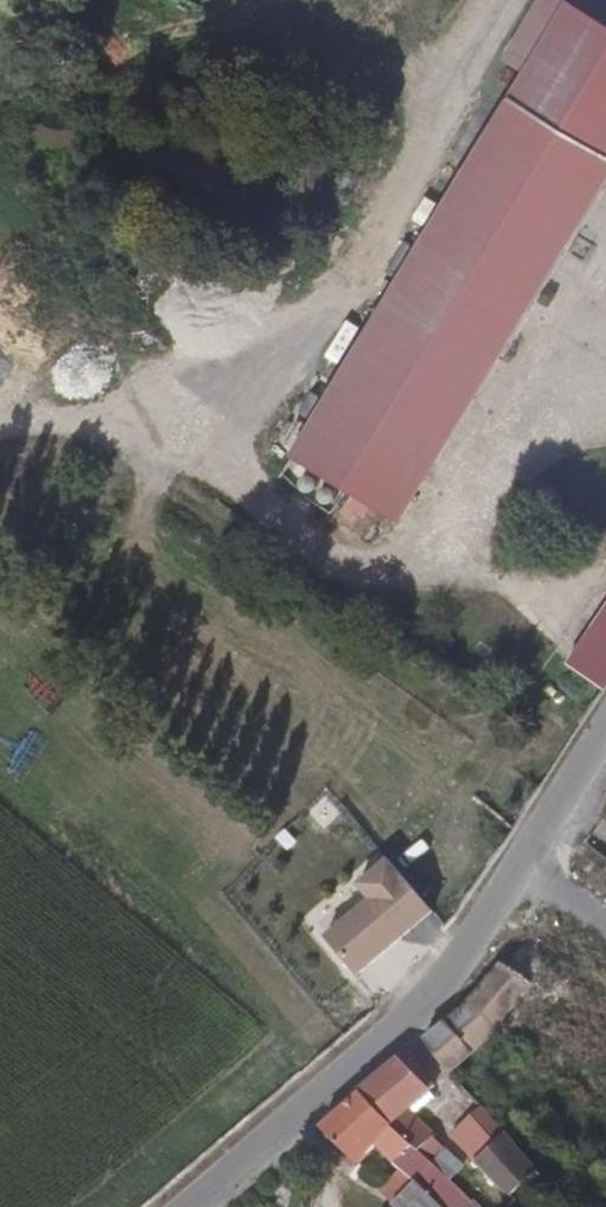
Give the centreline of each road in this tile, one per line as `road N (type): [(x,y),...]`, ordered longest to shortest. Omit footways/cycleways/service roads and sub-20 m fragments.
road 1 (residential): [(193,1206),(426,1002),(605,729)]

